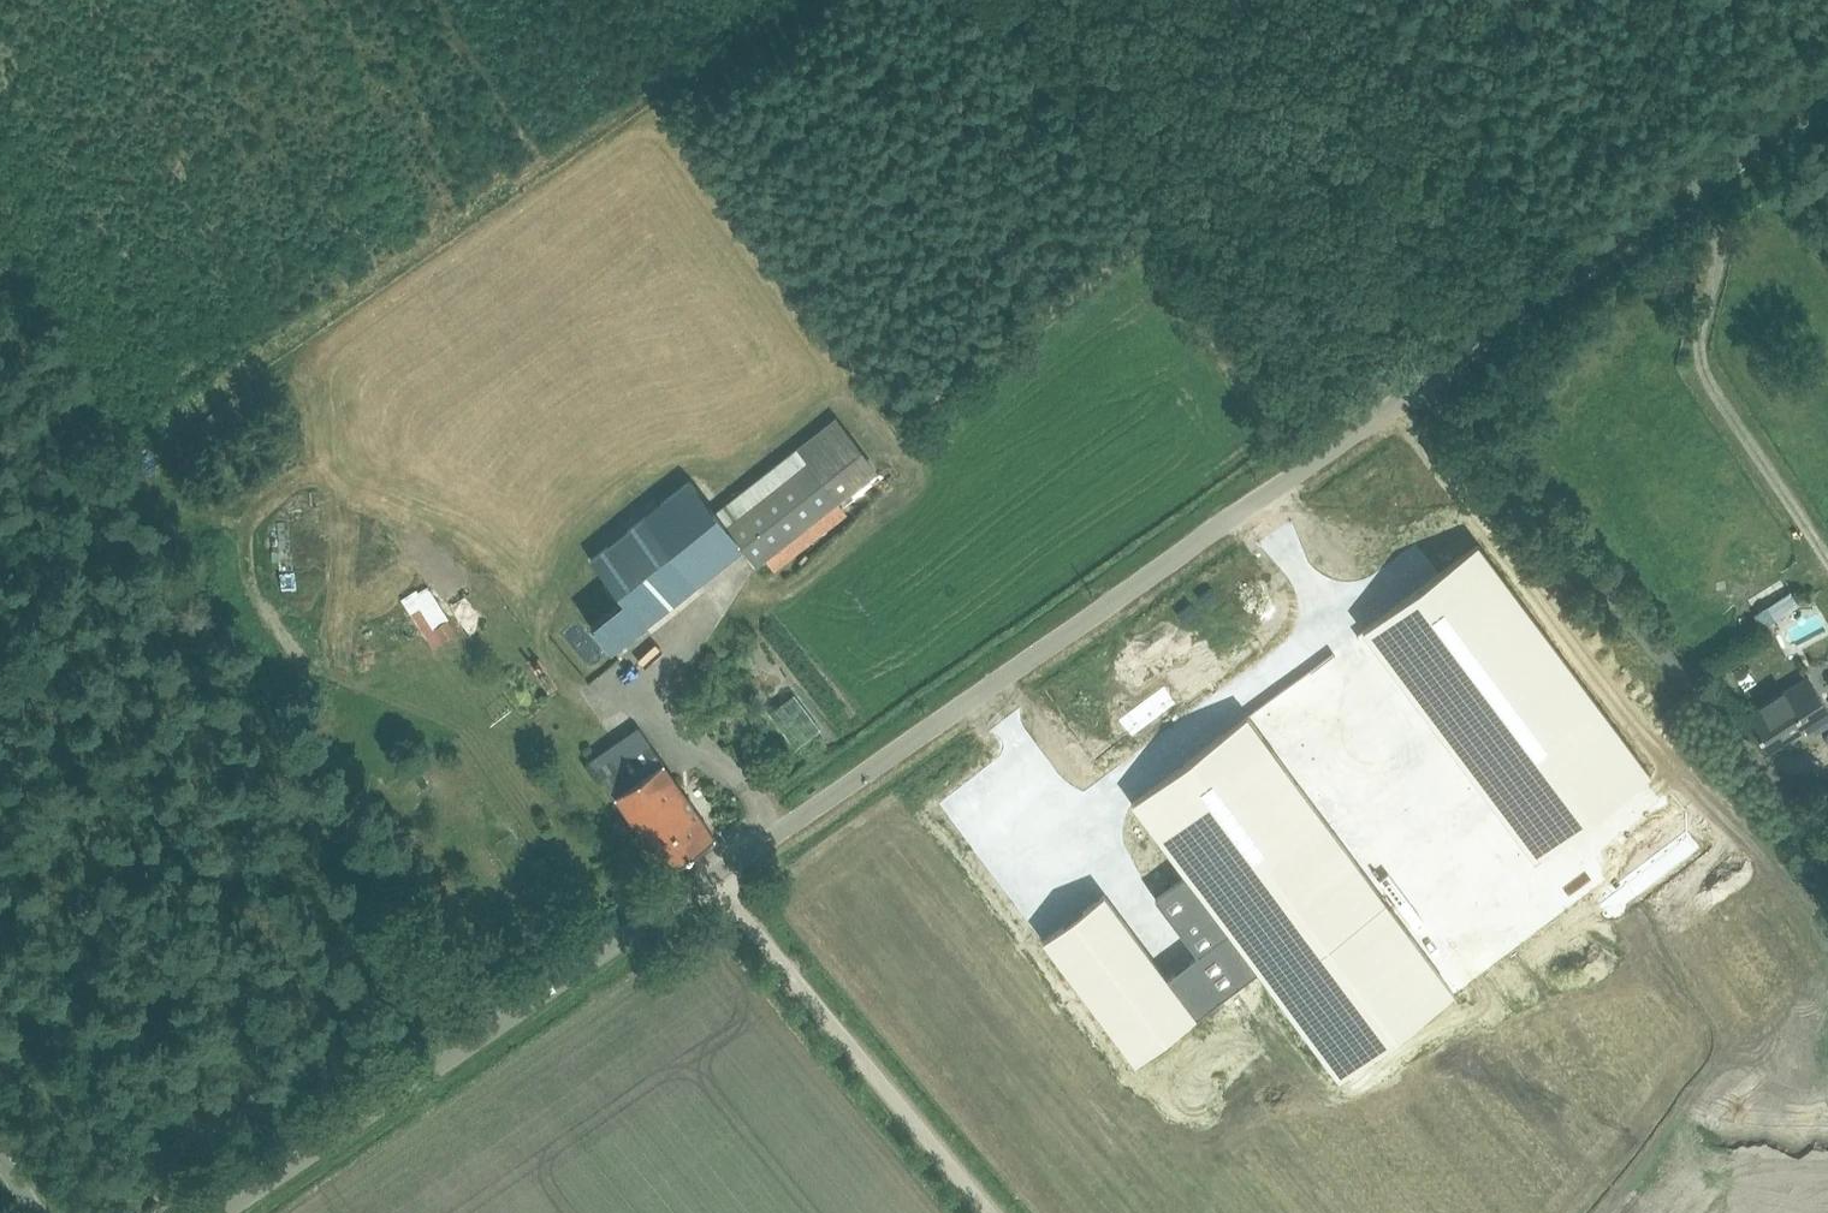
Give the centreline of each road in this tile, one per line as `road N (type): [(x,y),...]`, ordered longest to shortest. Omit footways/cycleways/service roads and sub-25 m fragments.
road 1 (unclassified): [(1827,101),(711,883)]
road 2 (unclassified): [(711,883),(225,1212)]
road 3 (track): [(1424,383),(1776,787)]
road 4 (unclassified): [(983,1212),(711,883)]

